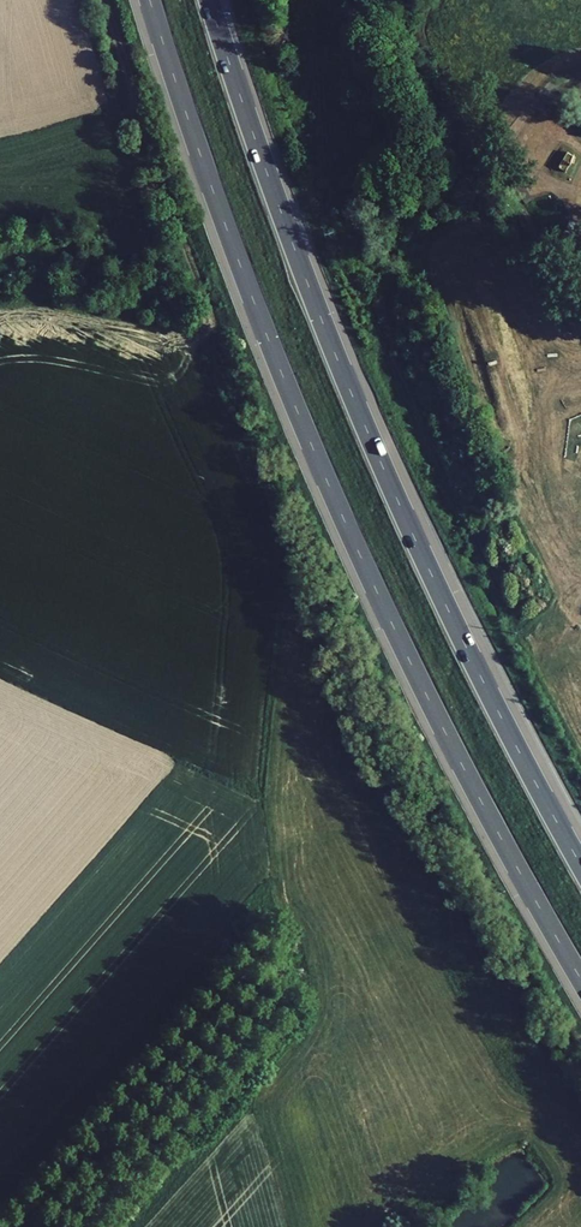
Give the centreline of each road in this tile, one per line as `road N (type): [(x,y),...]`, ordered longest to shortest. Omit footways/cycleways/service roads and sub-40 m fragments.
road 1 (motorway): [(149,0),(233,250),(352,540),(472,786),(580,982)]
road 2 (motorway): [(580,867),(382,466),(294,249),(208,0)]
road 3 (track): [(107,0),(213,325)]

